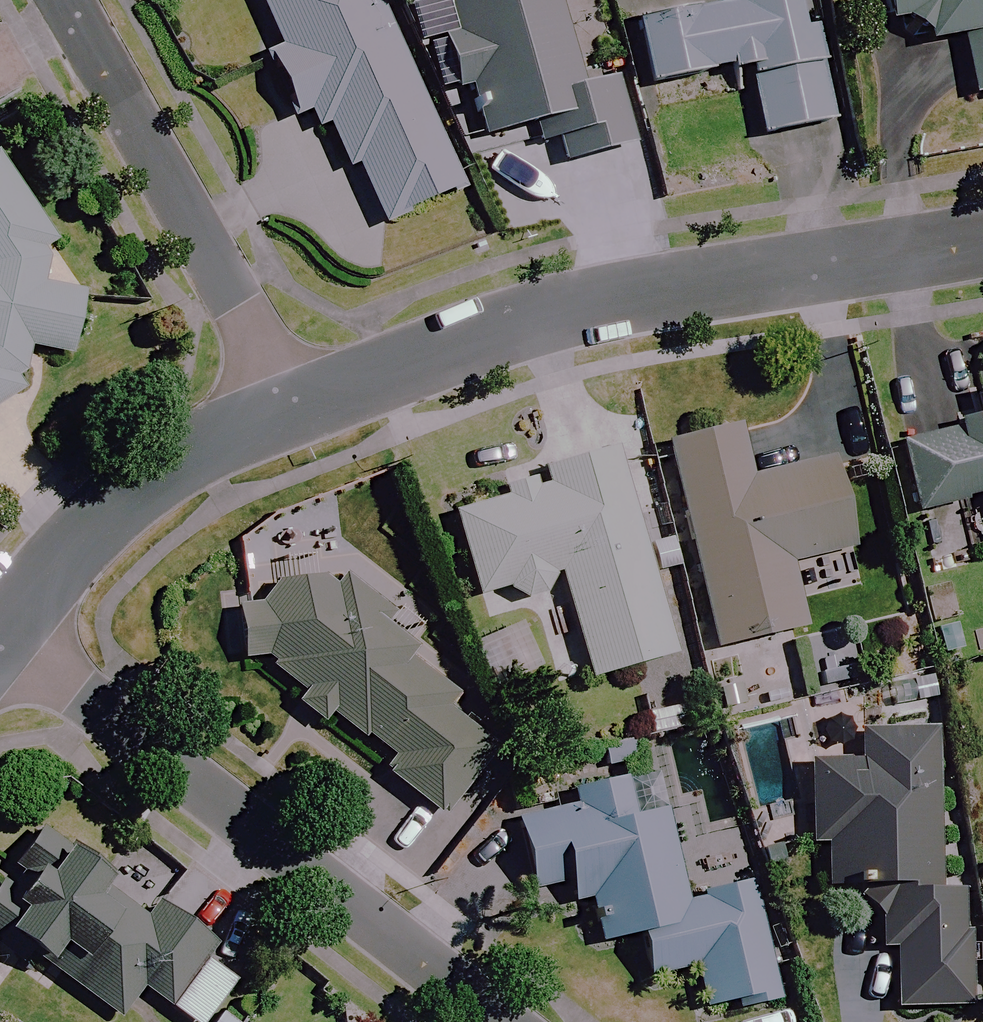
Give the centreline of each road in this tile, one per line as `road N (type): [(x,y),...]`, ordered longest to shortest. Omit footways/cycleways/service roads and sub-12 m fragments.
road 1 (residential): [(982,240),(695,284),(570,315),(292,412)]
road 2 (residential): [(494,1021),(6,630)]
road 3 (residential): [(61,0),(292,412)]
road 4 (residential): [(292,412),(180,458),(92,522),(6,630)]

